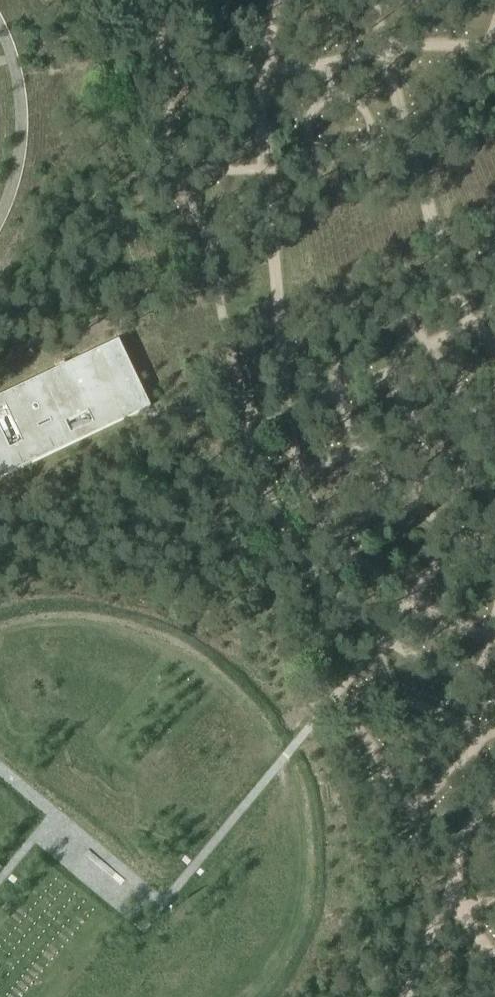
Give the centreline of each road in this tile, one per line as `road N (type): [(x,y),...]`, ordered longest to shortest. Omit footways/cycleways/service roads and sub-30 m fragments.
road 1 (track): [(494,903),(441,913),(400,996)]

